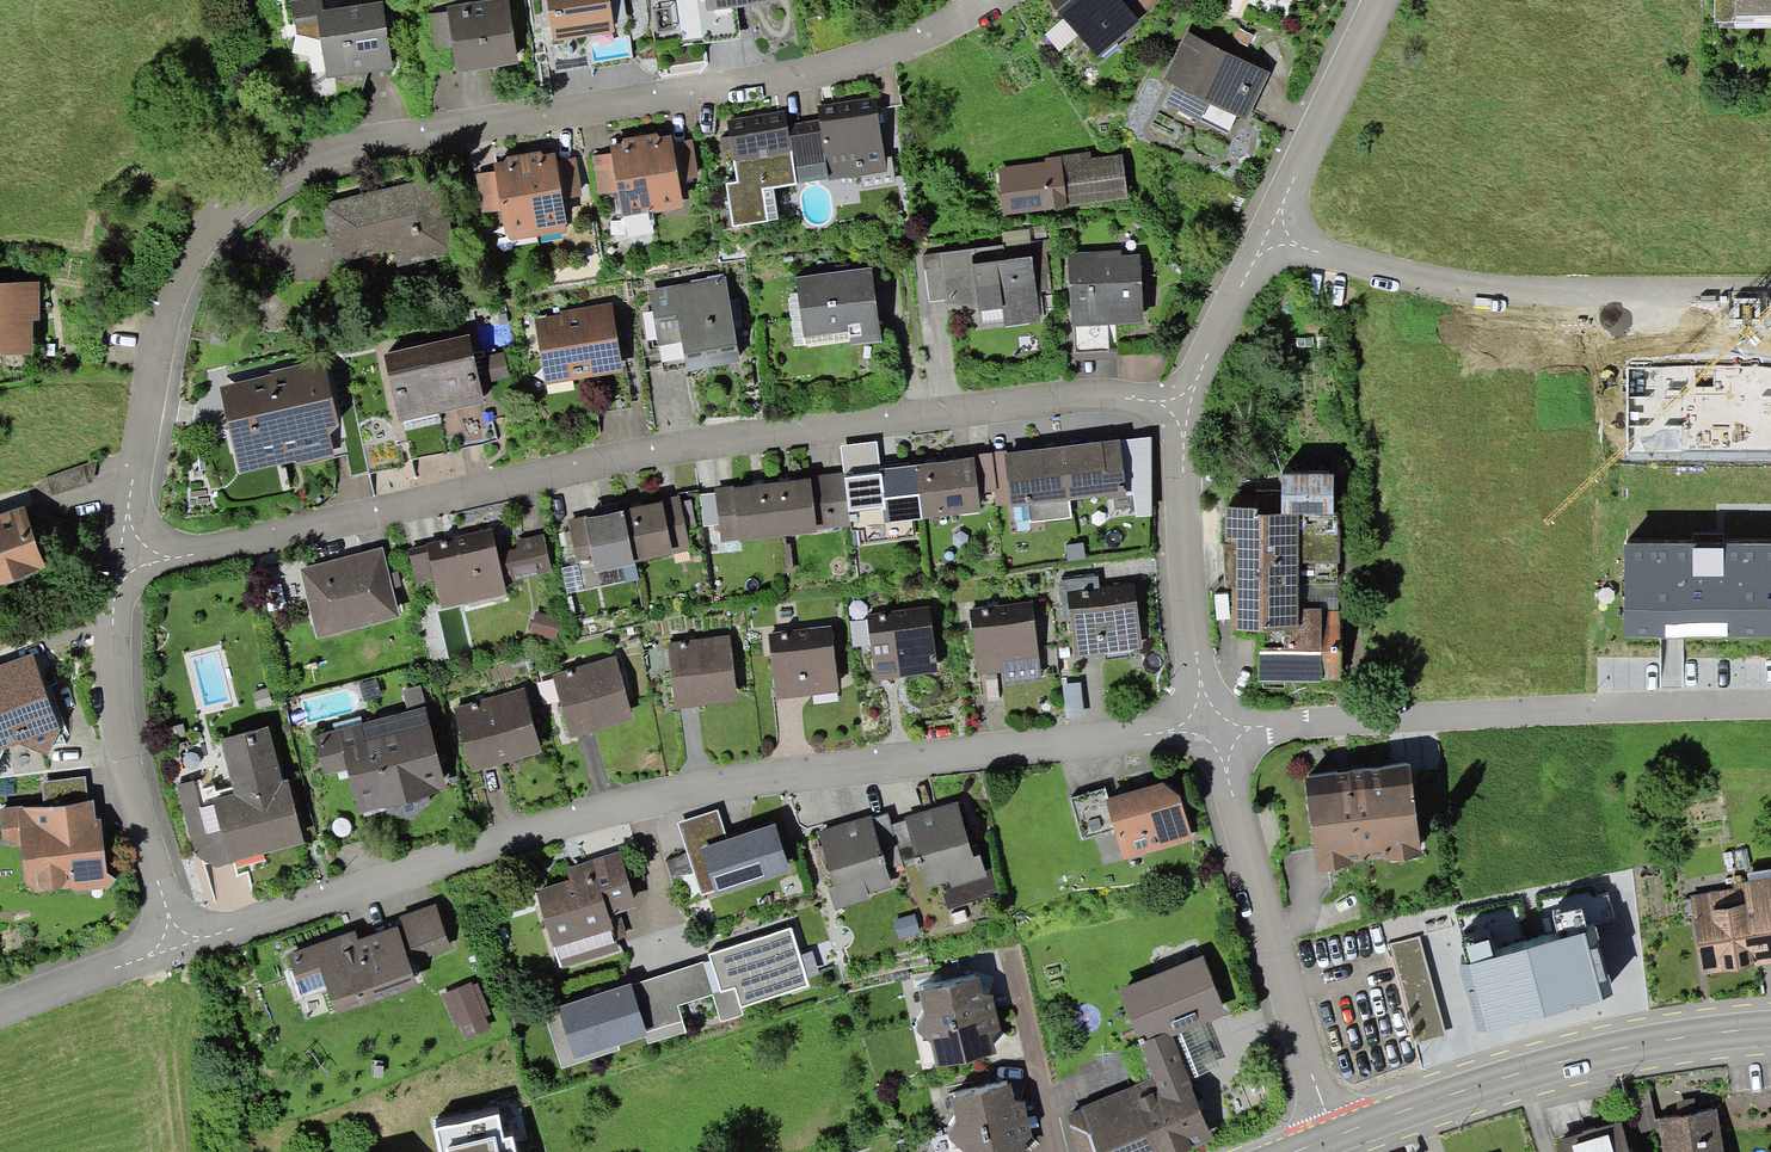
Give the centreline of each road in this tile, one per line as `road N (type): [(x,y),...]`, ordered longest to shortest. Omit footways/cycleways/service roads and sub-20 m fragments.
road 1 (residential): [(127,562),(688,456),(1191,396)]
road 2 (residential): [(1217,736),(653,801),(177,943)]
road 3 (residential): [(998,0),(926,42),(757,87),(375,142)]
road 4 (residential): [(1770,704),(1527,708),(1307,722),(1217,736)]
road 5 (residential): [(127,562),(174,300),(216,222),(289,171),(375,142)]
road 6 (residential): [(1272,231),(1344,260),(1464,284),(1770,293)]
road 7 (secondary): [(1770,1029),(1581,1057),(1330,1139)]
road 8 (unclassified): [(1330,1139),(1217,736)]
road 9 (residential): [(177,943),(121,687),(127,562)]
road 10 (unclassified): [(1217,736),(1186,559),(1191,396)]
road 11 (unclassified): [(1272,231),(1386,0)]
road 12 (residential): [(177,943),(0,1016)]
road 13 (unclassified): [(1191,396),(1272,231)]

